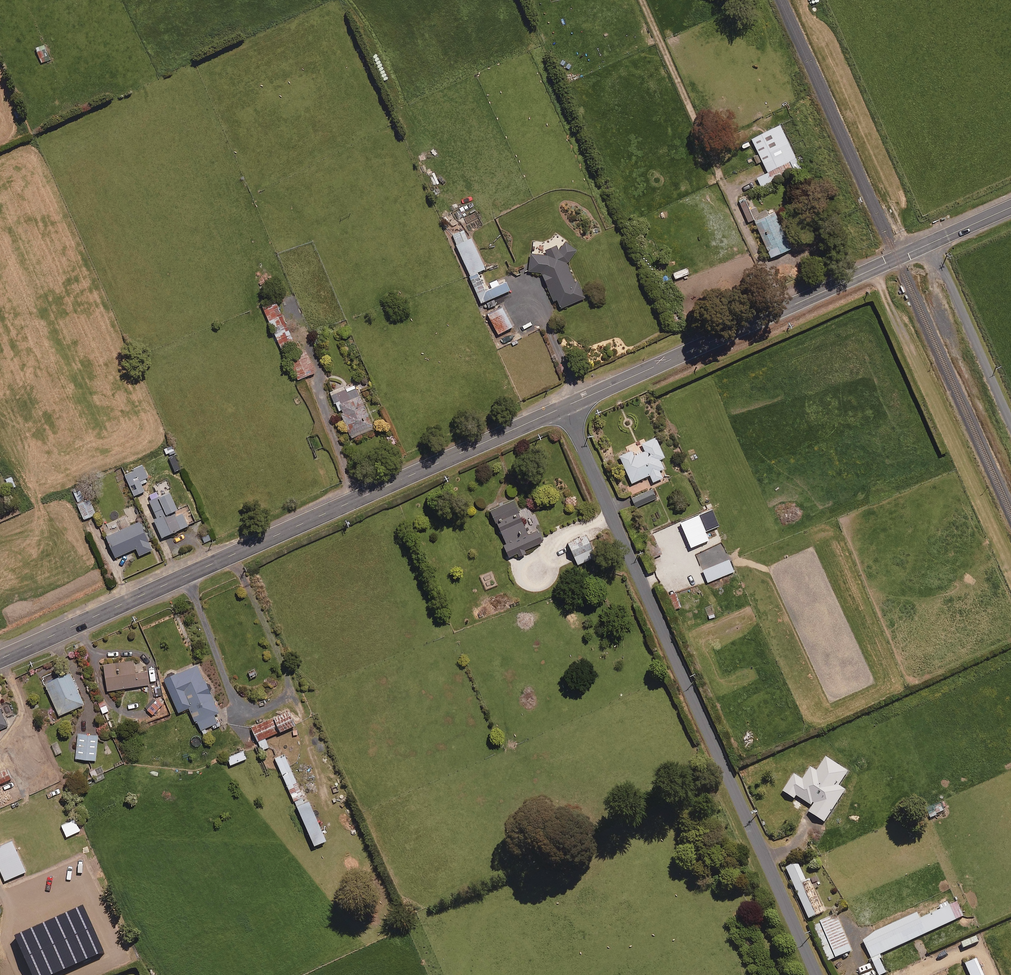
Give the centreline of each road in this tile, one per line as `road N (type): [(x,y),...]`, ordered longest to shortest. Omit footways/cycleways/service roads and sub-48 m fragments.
road 1 (unclassified): [(563,408),(817,974)]
road 2 (secondary): [(0,660),(563,408)]
road 3 (secondary): [(563,408),(1010,208)]

